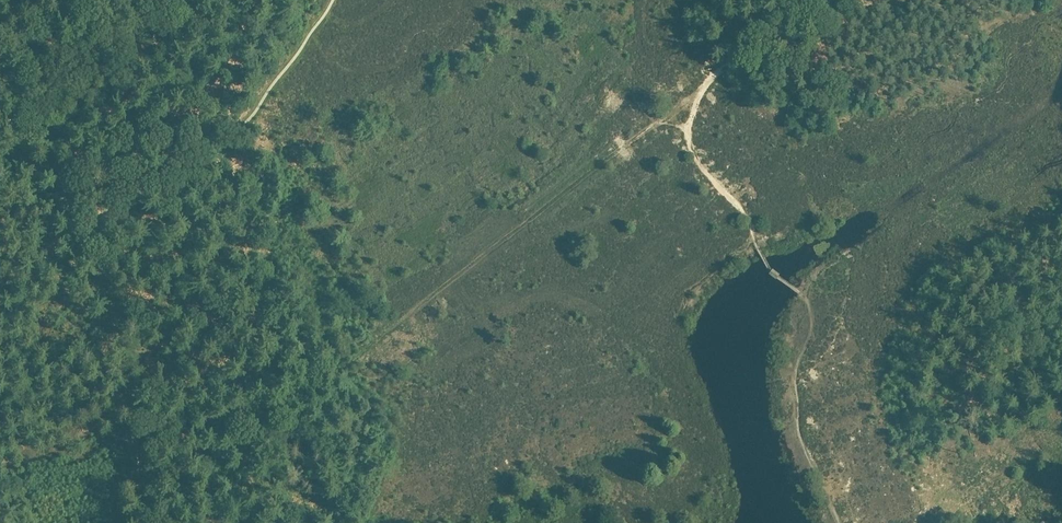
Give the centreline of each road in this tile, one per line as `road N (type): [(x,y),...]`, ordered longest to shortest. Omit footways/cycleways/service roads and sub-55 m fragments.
road 1 (track): [(126,522),(100,289),(50,152),(0,76)]

